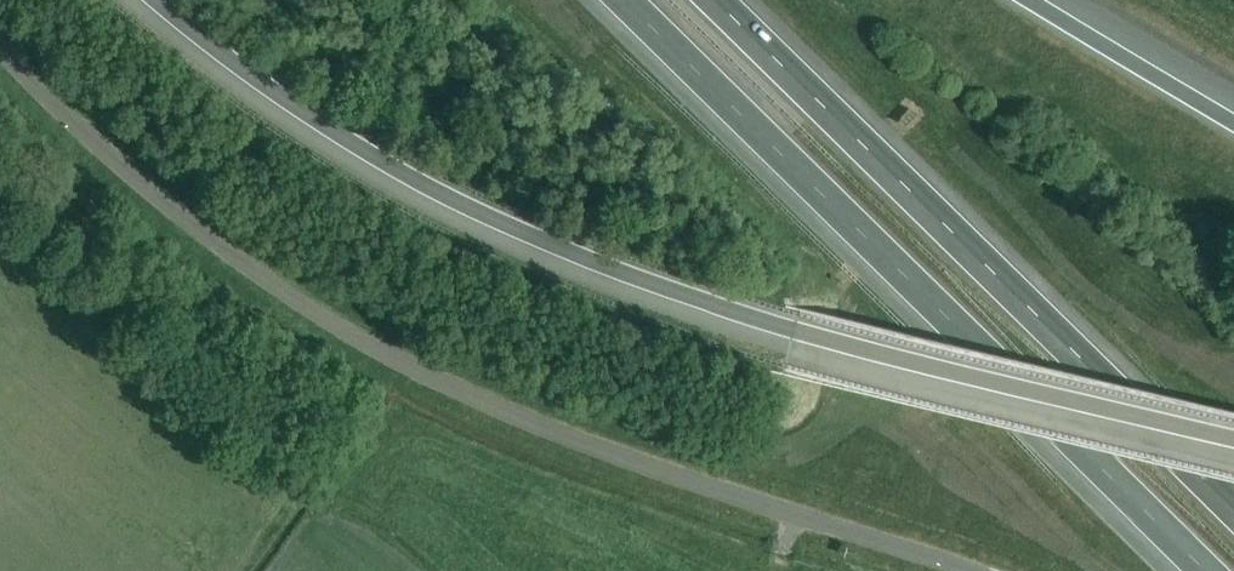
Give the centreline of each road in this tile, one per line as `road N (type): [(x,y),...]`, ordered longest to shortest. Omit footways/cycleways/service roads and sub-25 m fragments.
road 1 (trunk): [(153,0),(344,139),(509,228),(598,266),(795,332),(1233,440)]
road 2 (unclassified): [(965,570),(604,453),(394,359),(194,226),(117,164),(0,48)]
road 3 (motorway): [(623,0),(1204,570)]
road 4 (motorway): [(1233,509),(715,0)]
road 5 (trunk): [(1233,124),(1026,0)]

